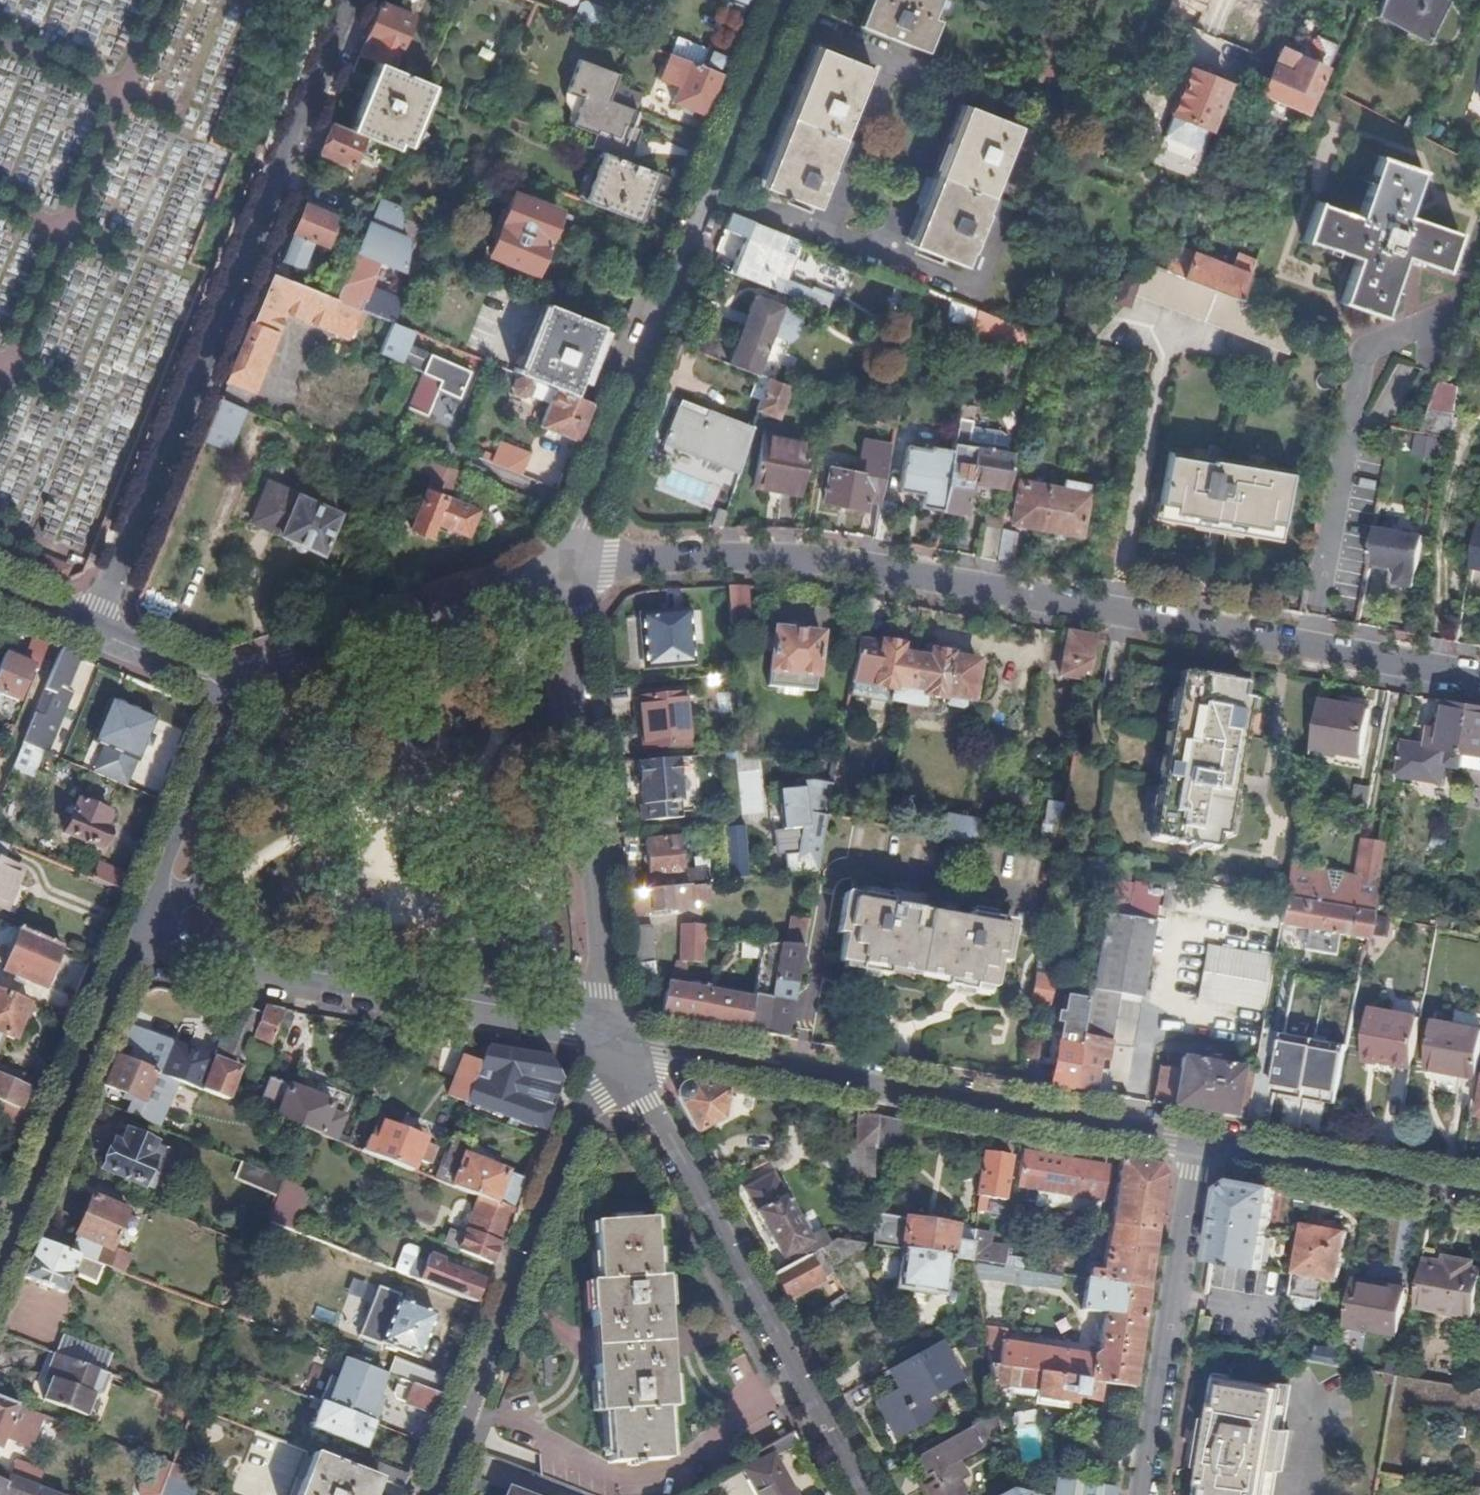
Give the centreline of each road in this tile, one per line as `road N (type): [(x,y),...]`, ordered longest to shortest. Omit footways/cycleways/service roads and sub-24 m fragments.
road 1 (residential): [(1479,677),(829,563),(611,563),(569,573)]
road 2 (residential): [(353,0),(94,632)]
road 3 (residential): [(791,0),(581,520),(569,573)]
road 4 (tertiary): [(613,1038),(1198,1145)]
road 5 (residential): [(613,1038),(863,1494)]
road 6 (residential): [(613,1038),(433,1494)]
road 7 (tertiary): [(149,914),(218,953),(515,1010),(613,1038)]
road 8 (residential): [(613,1038),(569,573)]
road 9 (tertiary): [(149,914),(0,1263)]
road 10 (residential): [(569,573),(270,668),(239,693)]
road 11 (residential): [(1142,1494),(1198,1145)]
road 12 (tertiary): [(1198,1145),(1479,1195)]
road 13 (tertiary): [(239,693),(149,914)]
road 14 (tertiary): [(94,632),(239,693)]

